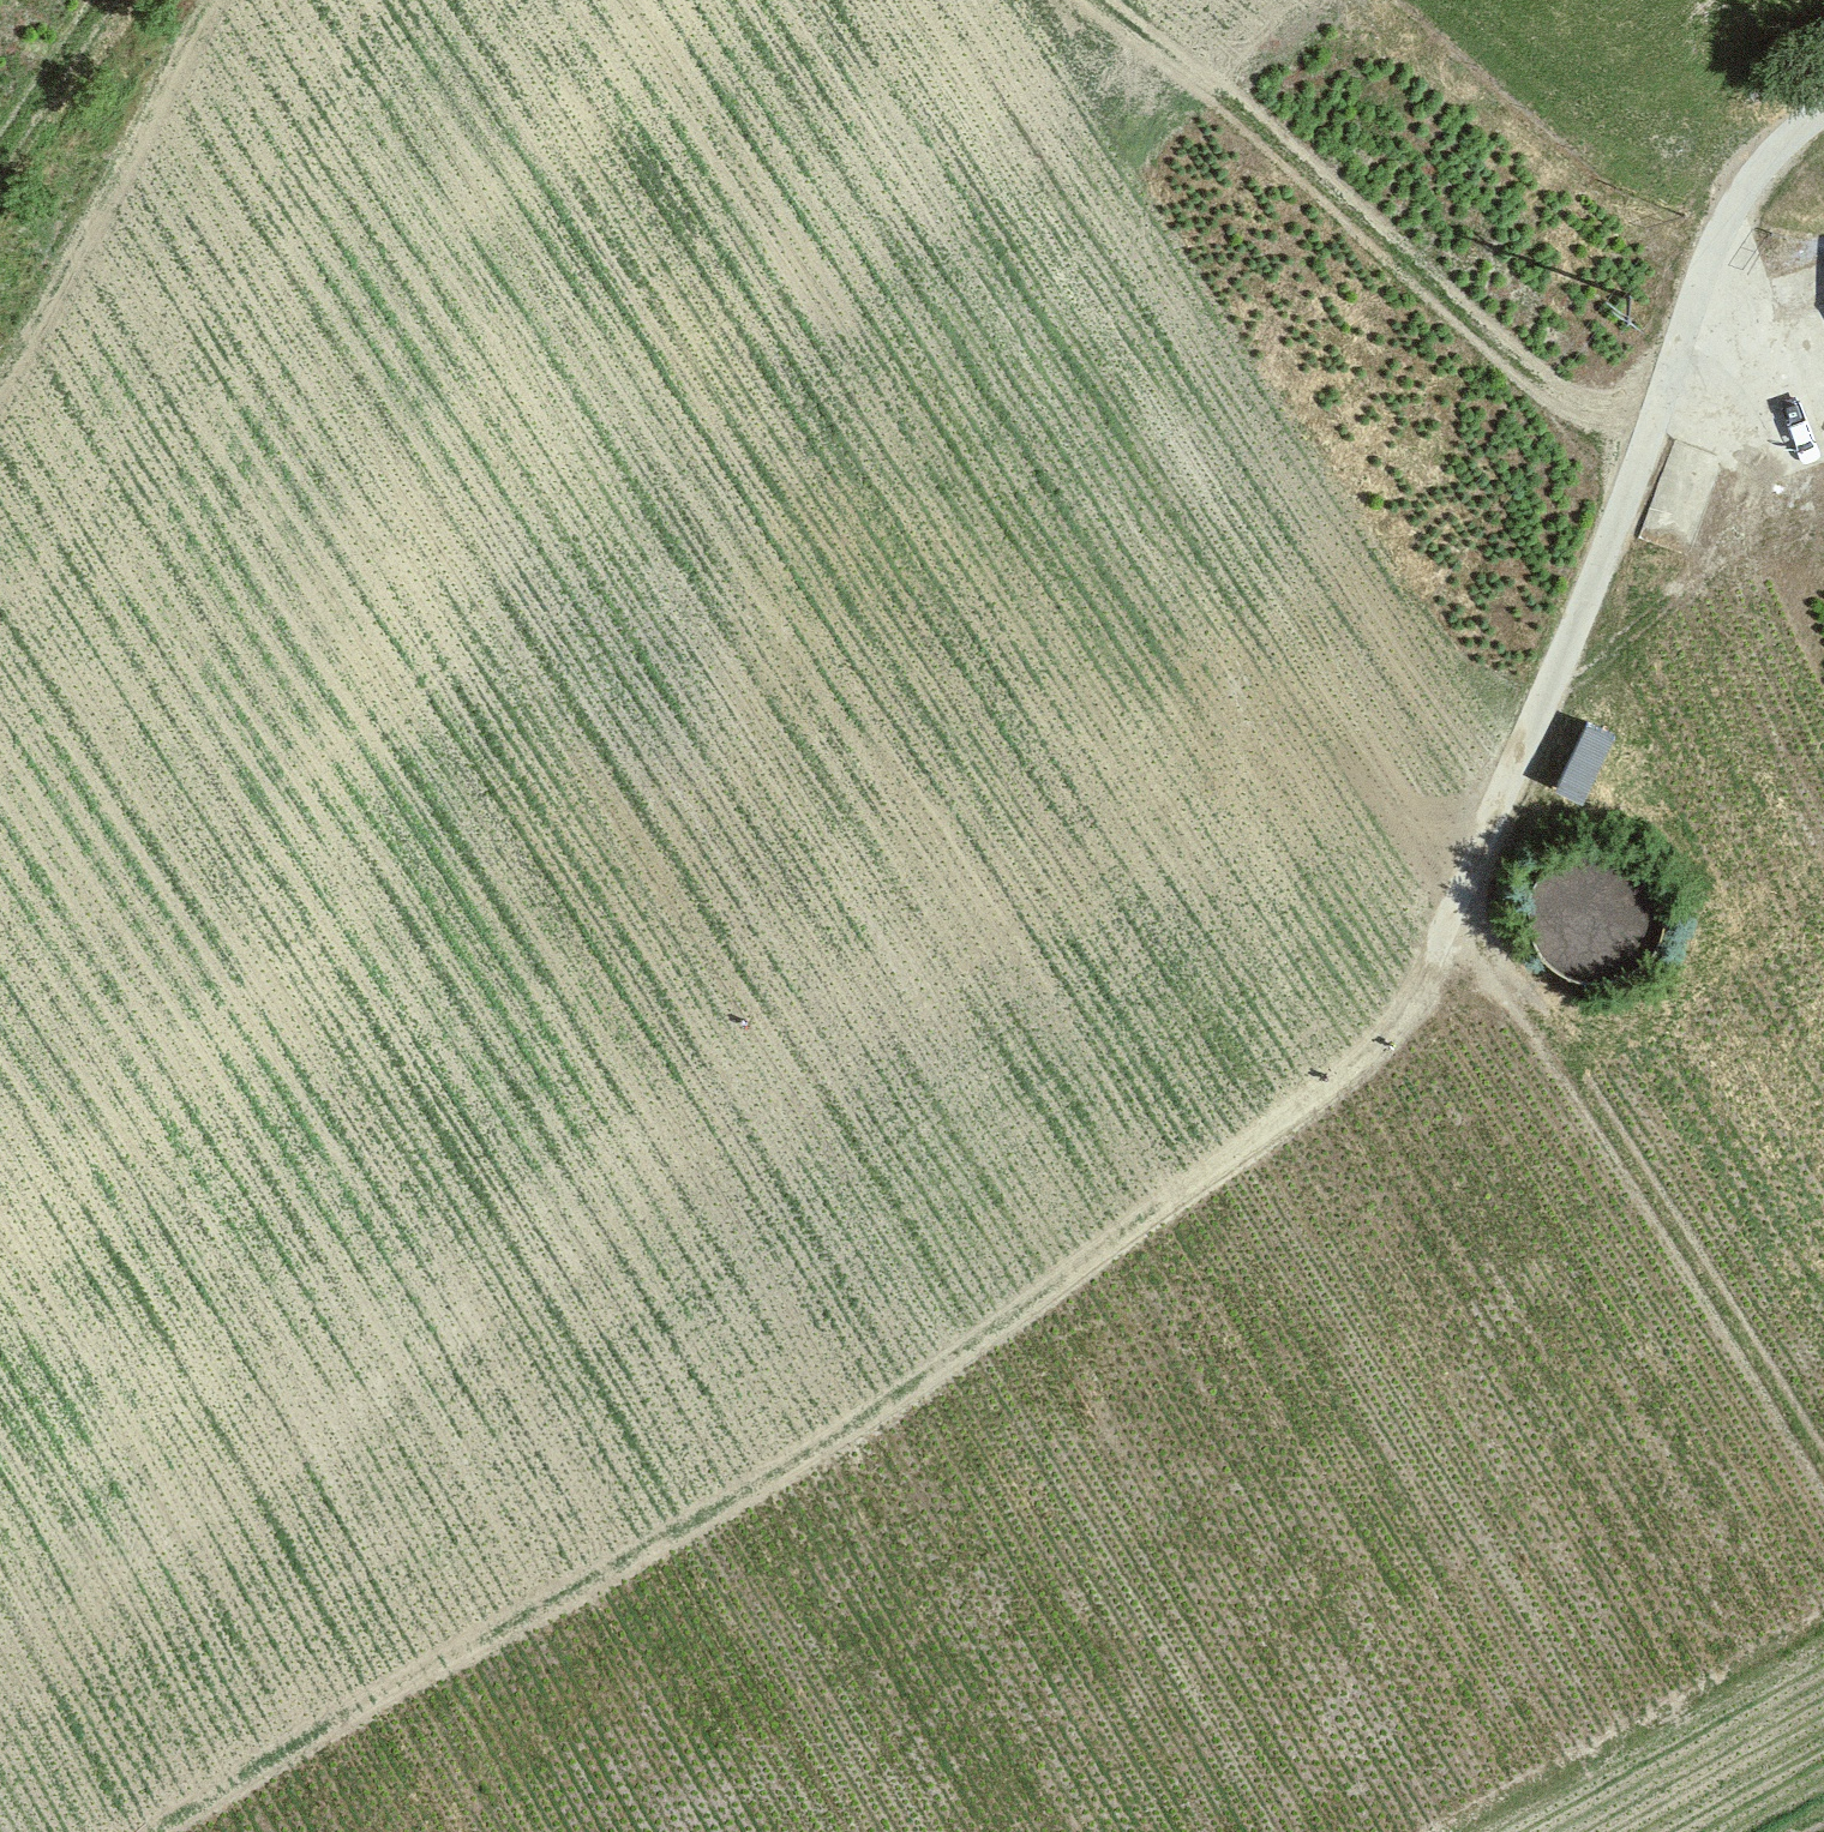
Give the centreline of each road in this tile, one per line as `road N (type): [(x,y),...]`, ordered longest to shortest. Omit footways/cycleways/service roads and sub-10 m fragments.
road 1 (track): [(478,0),(505,29),(1026,851),(1283,1208),(1572,1683),(1630,1729)]
road 2 (track): [(234,286),(319,385),(799,1138),(991,1377),(1268,1831)]
road 3 (track): [(907,0),(1467,885),(1534,1015),(1823,1474)]
road 4 (track): [(881,1831),(625,1421),(237,882),(60,574)]
road 5 (track): [(1437,957),(1613,543),(1725,228),(1775,153),(1823,114)]
road 6 (track): [(0,1125),(424,1728),(488,1831)]
road 7 (track): [(0,669),(406,0)]
road 8 (track): [(1663,404),(1607,406),(1577,397),(1524,359),(1120,0)]
road 9 (track): [(1663,404),(1722,442),(1823,804)]
road 10 (track): [(1445,1831),(1823,1620)]
road 11 (track): [(113,0),(0,178)]
road 12 (track): [(86,1831),(0,1693)]

